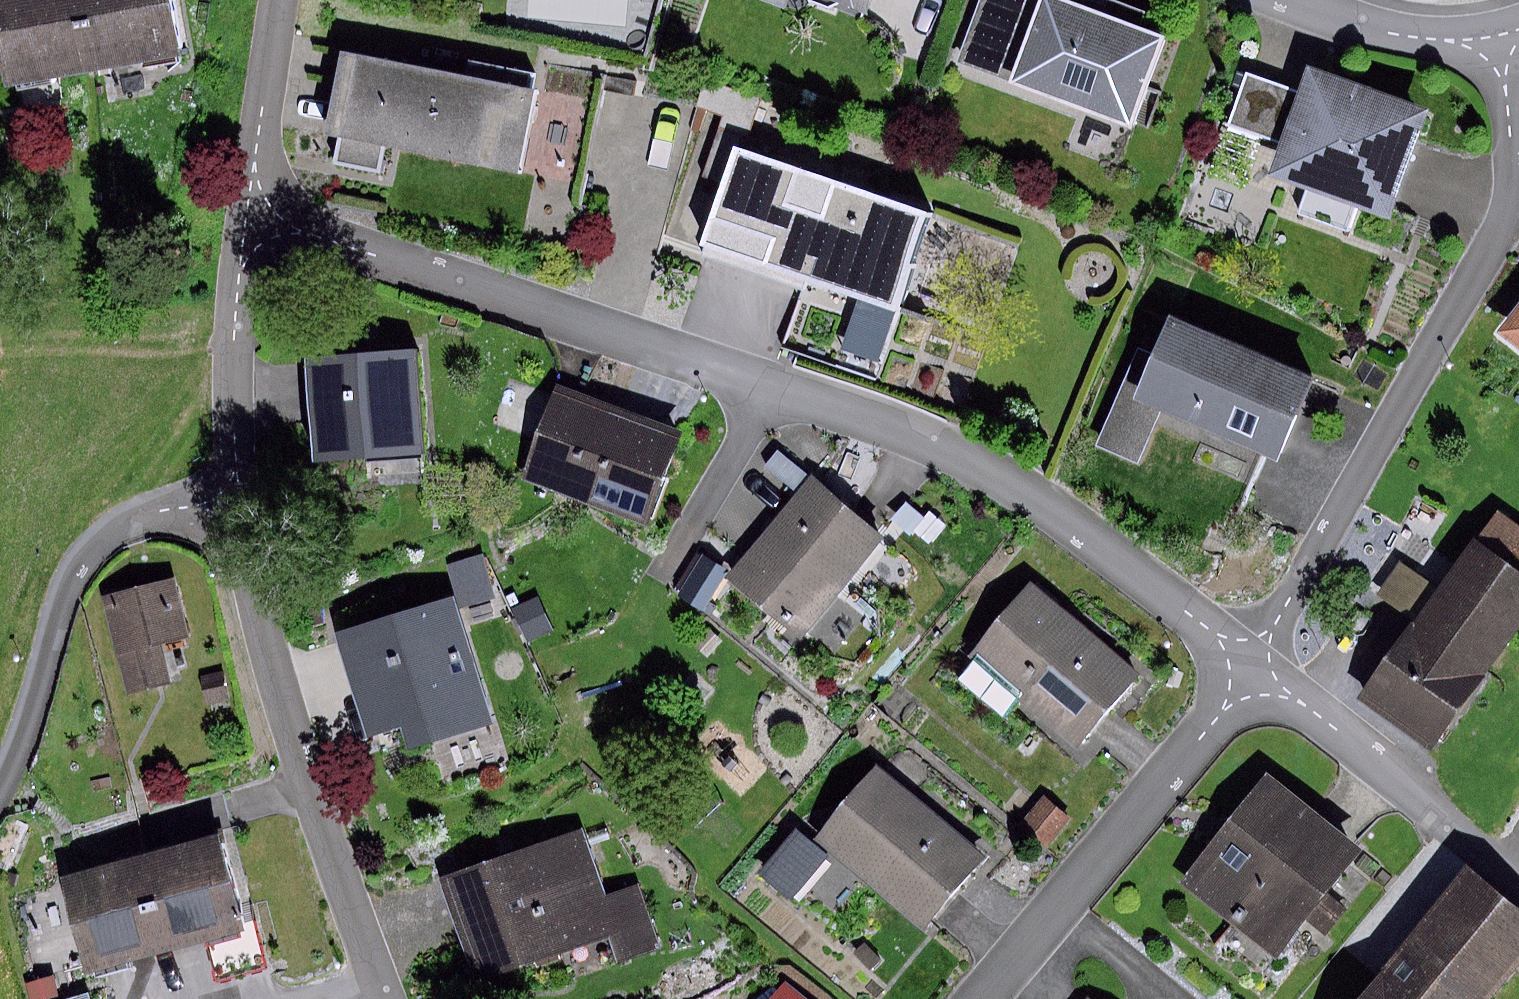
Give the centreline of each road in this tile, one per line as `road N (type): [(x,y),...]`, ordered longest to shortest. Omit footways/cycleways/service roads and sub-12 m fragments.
road 1 (residential): [(252,217),(973,459),(1055,509),(1262,675)]
road 2 (residential): [(1498,43),(1513,164),(1499,235),(1276,618),(1262,675)]
road 3 (residential): [(387,998),(304,767),(237,499)]
road 4 (residential): [(1262,675),(984,998)]
road 5 (residential): [(237,499),(116,527),(87,543),(0,784)]
road 6 (residential): [(1262,675),(1518,884)]
road 7 (residential): [(237,499),(252,217)]
road 8 (residential): [(252,217),(281,0)]
road 9 (residential): [(1310,0),(1393,29),(1498,43)]

